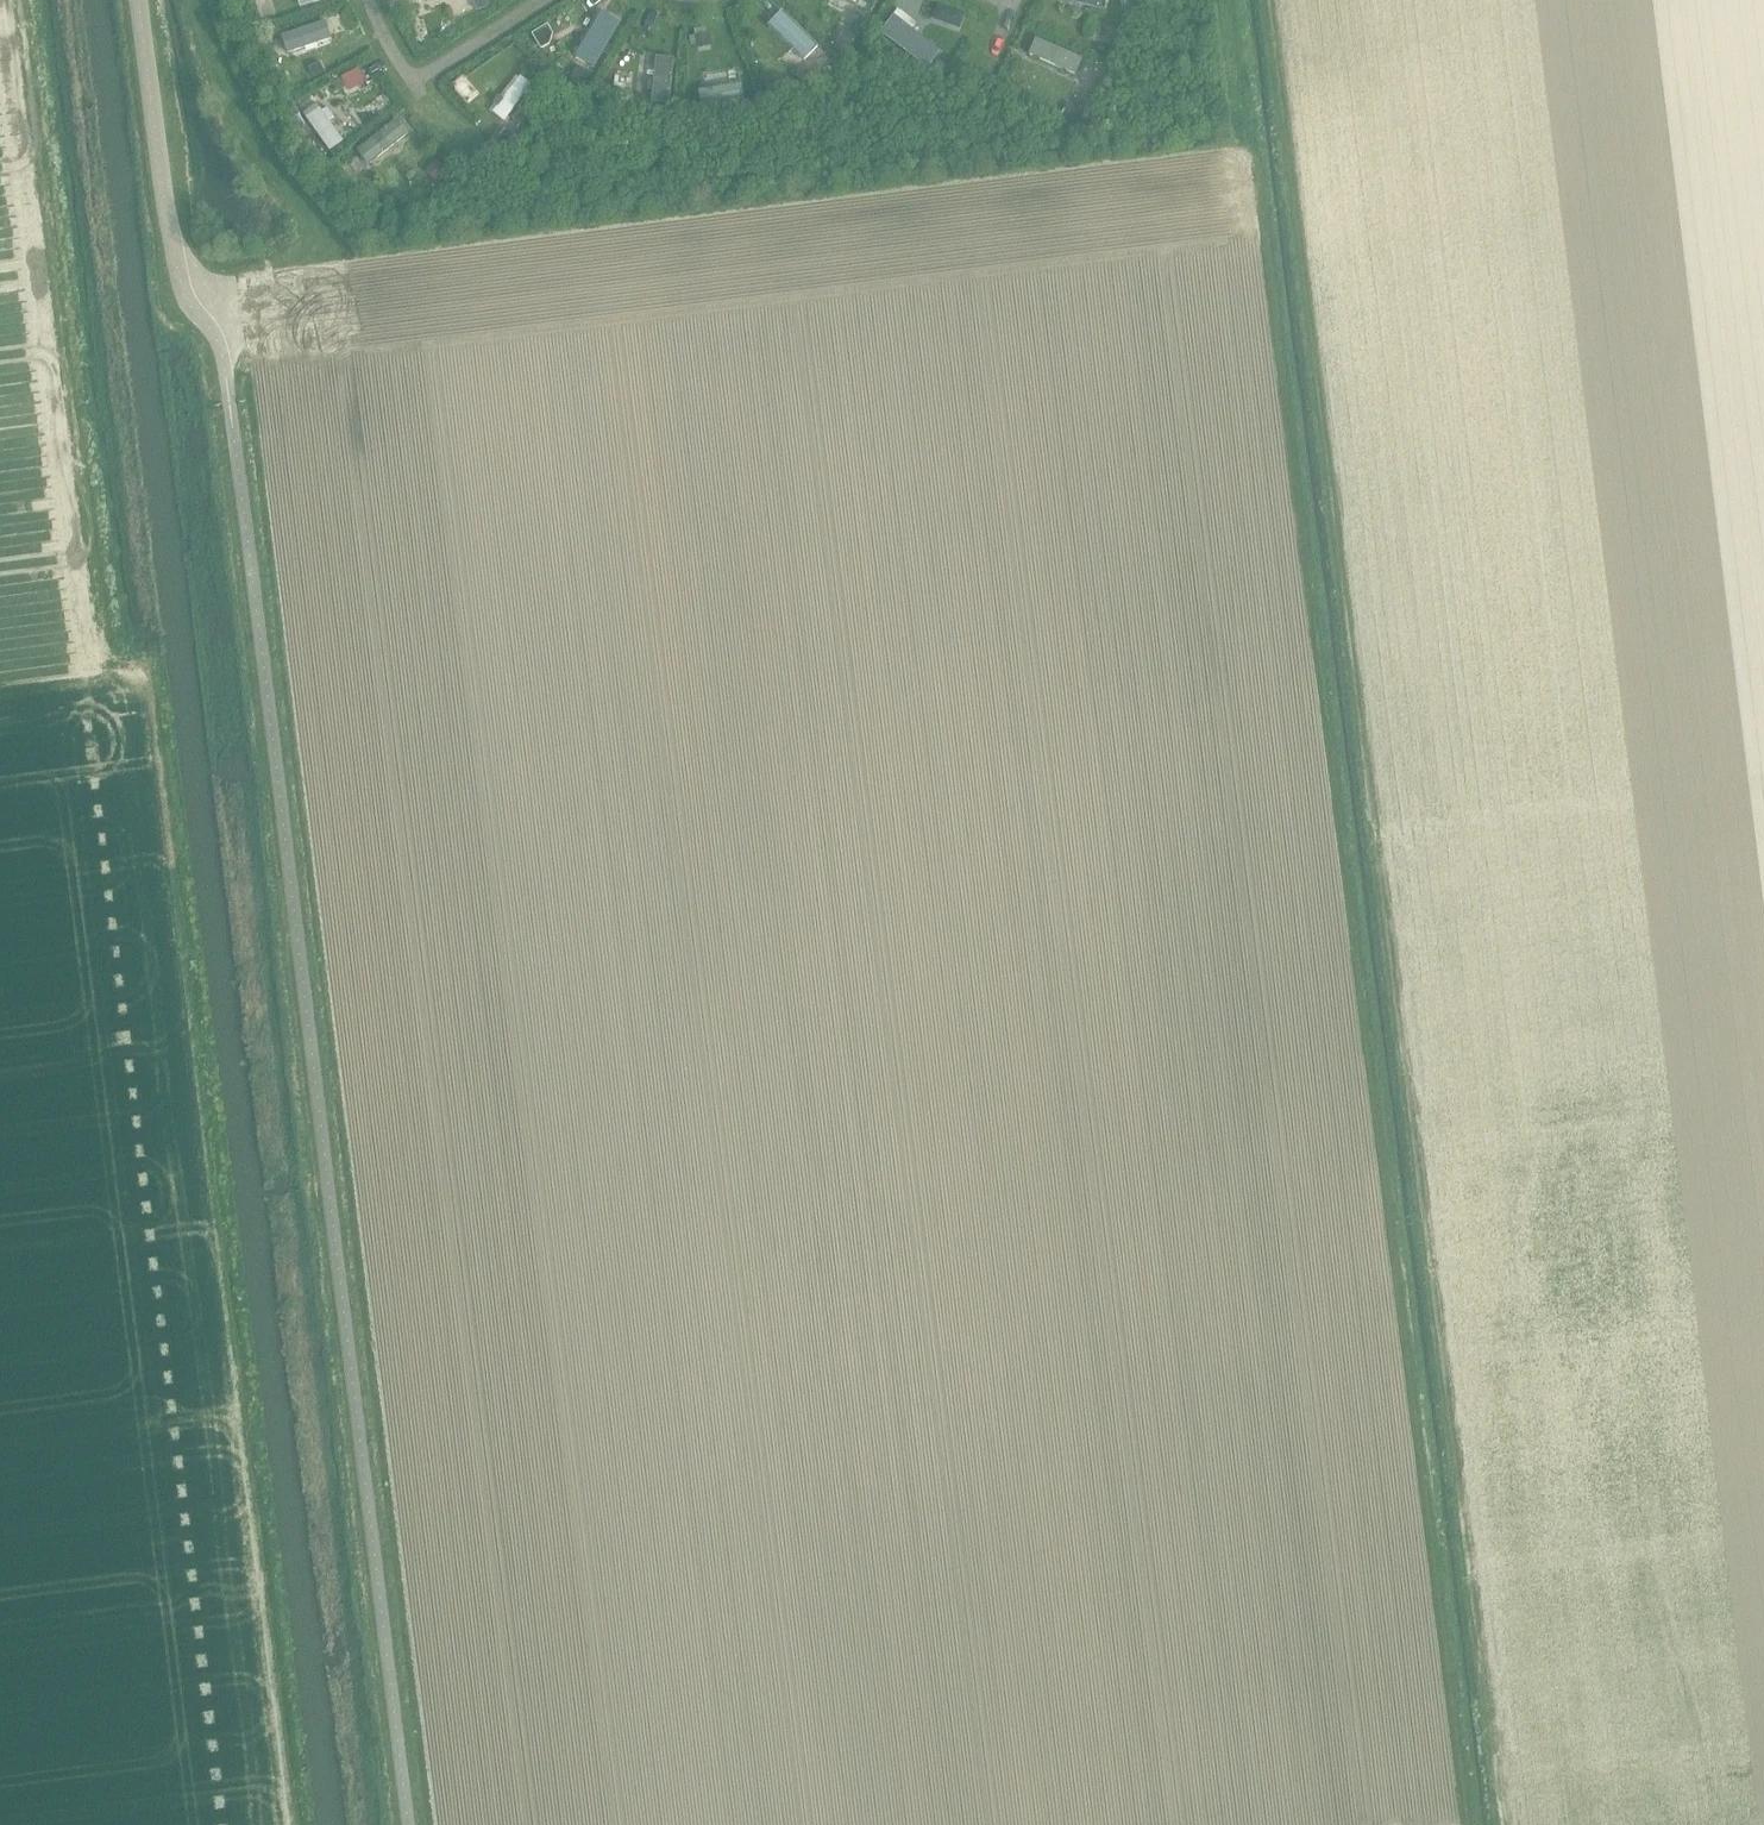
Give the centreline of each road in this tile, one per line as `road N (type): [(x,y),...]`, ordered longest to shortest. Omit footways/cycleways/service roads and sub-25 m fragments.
road 1 (track): [(138,0),(169,224),(190,306)]

